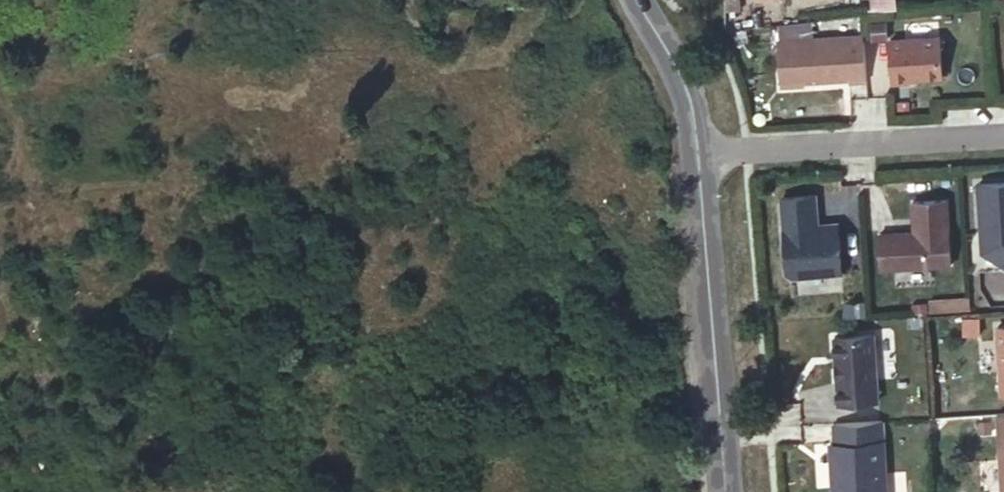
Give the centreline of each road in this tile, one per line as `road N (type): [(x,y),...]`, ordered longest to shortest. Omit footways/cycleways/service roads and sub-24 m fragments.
road 1 (residential): [(699,158),(726,491)]
road 2 (residential): [(699,158),(1003,133)]
road 3 (residential): [(638,0),(679,72),(699,158)]

